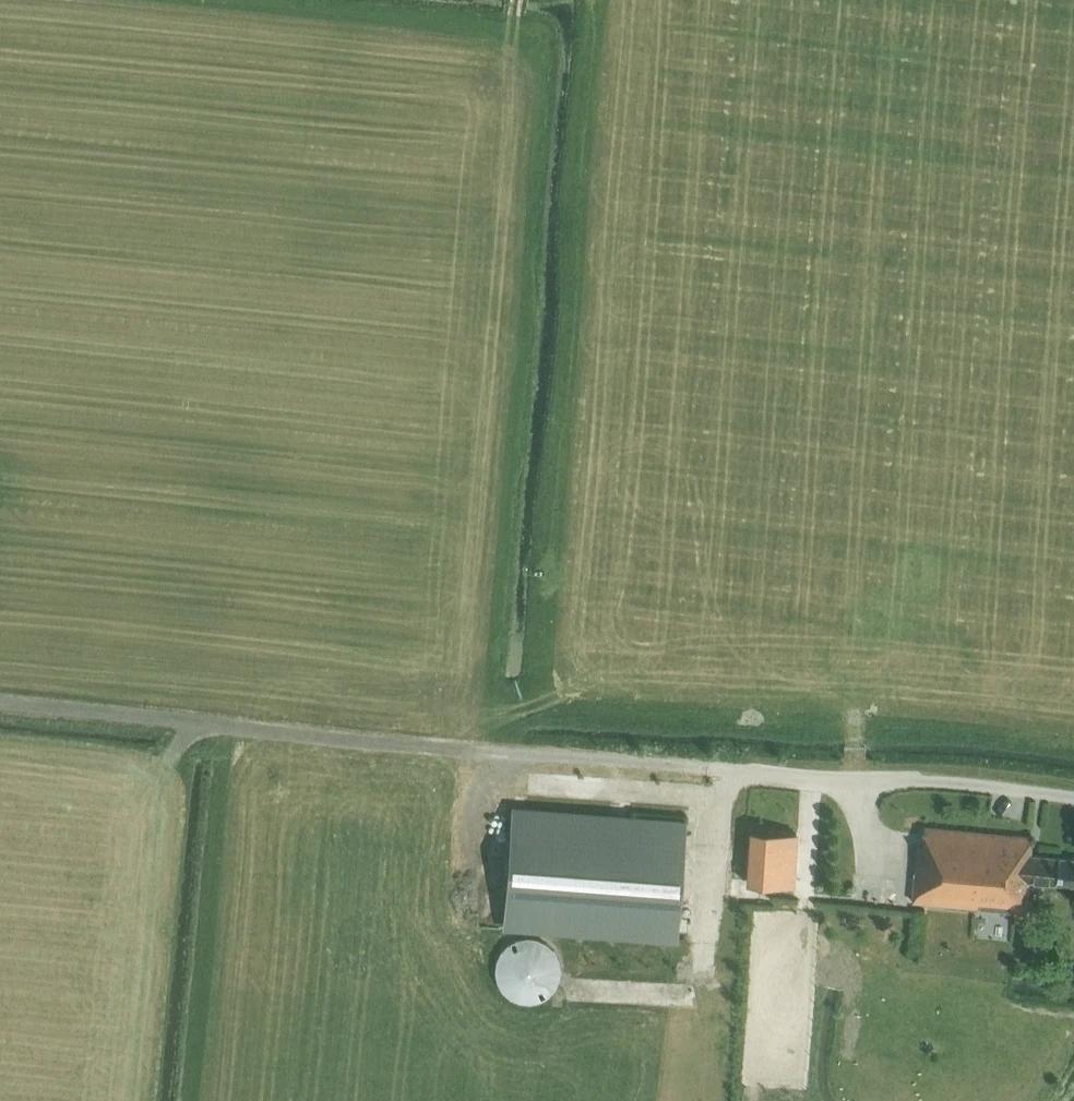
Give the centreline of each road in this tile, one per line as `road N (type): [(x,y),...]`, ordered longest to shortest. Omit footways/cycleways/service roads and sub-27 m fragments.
road 1 (track): [(741,772),(0,703)]
road 2 (unclassified): [(1073,799),(812,780)]

